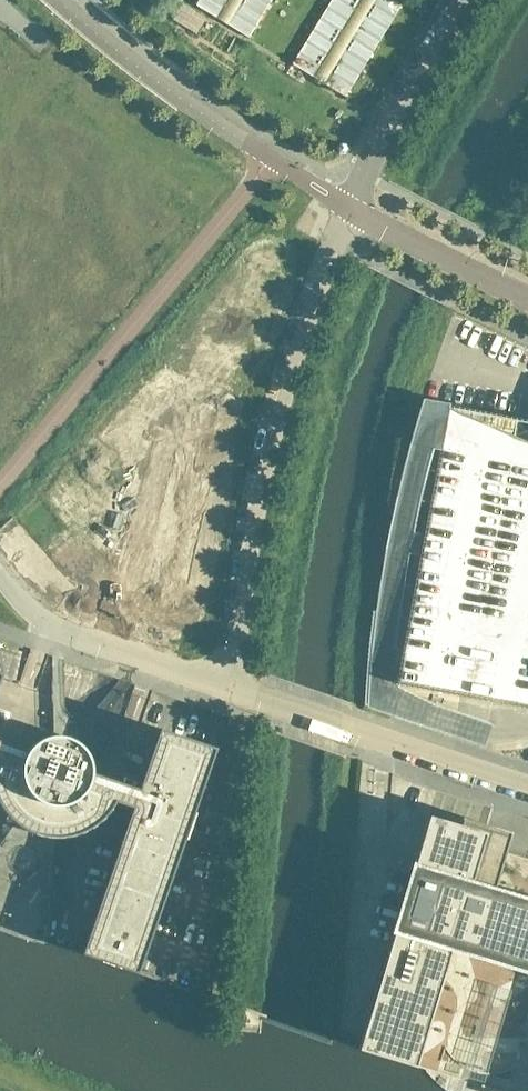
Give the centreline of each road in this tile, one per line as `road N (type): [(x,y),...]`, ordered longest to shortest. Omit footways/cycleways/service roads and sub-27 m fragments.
road 1 (unclassified): [(229,685),(265,469),(339,245)]
road 2 (unclassified): [(527,780),(229,685)]
road 3 (unclassified): [(351,208),(466,0)]
road 4 (unclassified): [(527,298),(351,208)]
road 5 (unclassified): [(229,685),(90,641)]

